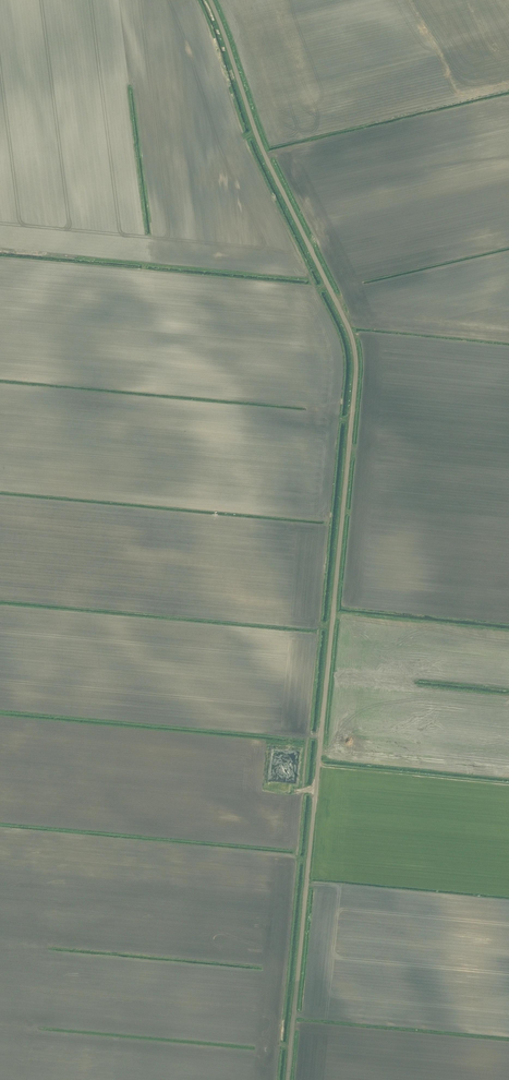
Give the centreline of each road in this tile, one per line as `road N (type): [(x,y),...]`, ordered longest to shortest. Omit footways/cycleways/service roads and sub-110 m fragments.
road 1 (unclassified): [(287,1079),(355,357),(260,144),(210,0)]

